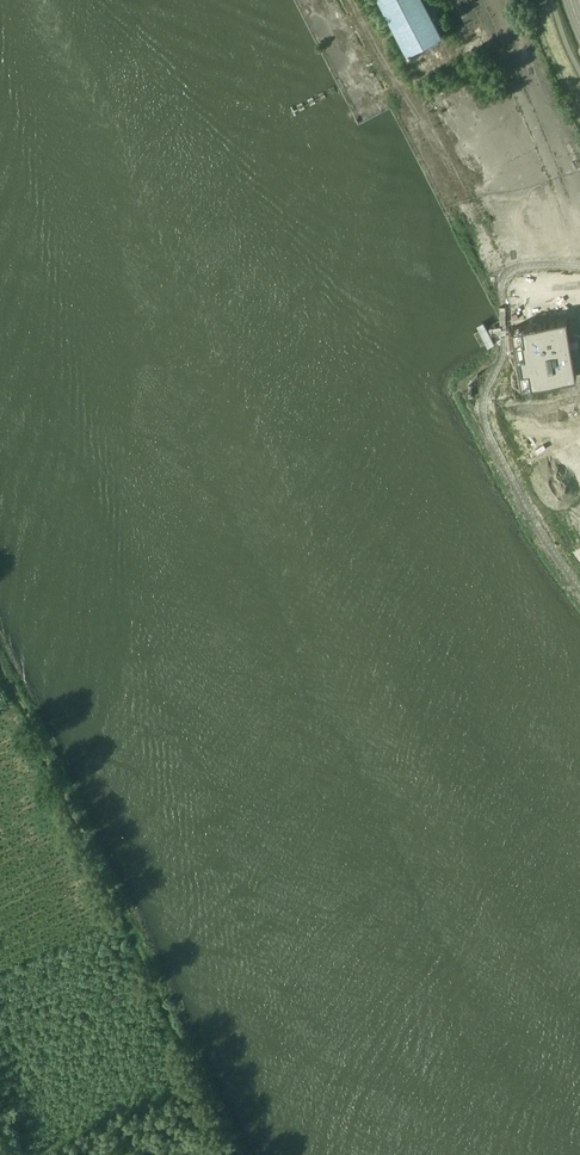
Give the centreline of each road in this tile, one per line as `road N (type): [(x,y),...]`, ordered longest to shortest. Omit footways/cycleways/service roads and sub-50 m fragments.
road 1 (track): [(0,669),(202,1085)]

